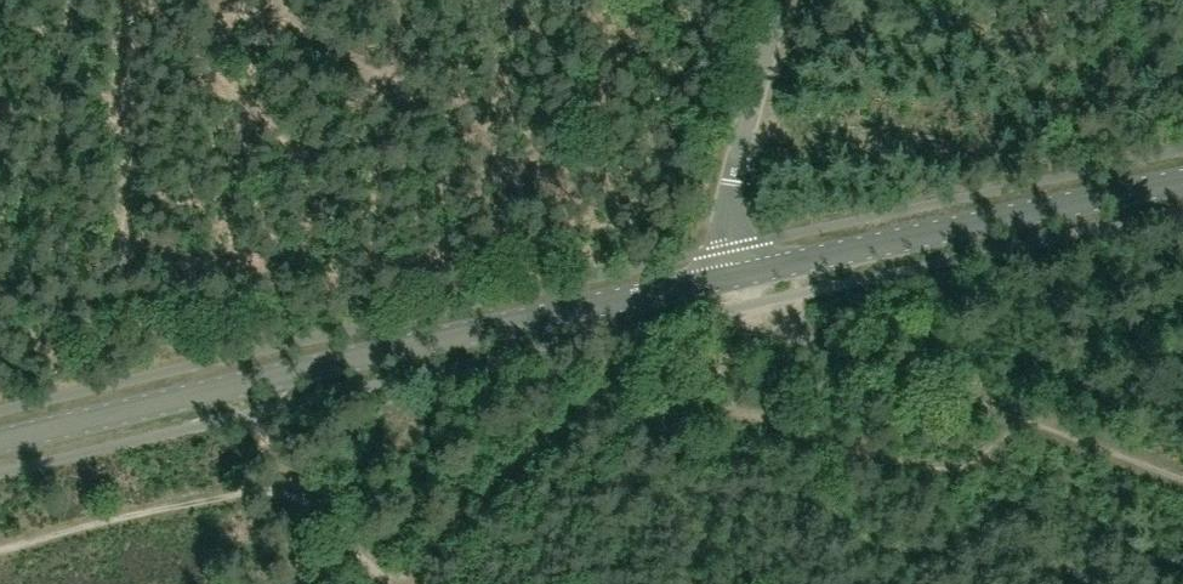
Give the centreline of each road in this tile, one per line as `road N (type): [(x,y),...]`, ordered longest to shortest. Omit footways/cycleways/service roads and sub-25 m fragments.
road 1 (tertiary): [(0,440),(737,274)]
road 2 (track): [(1021,415),(974,465),(939,469),(898,464),(749,414),(581,411),(485,493),(401,583)]
road 3 (track): [(1182,476),(792,327),(753,304)]
road 4 (tertiary): [(737,274),(1182,181)]
road 5 (track): [(296,480),(0,555)]
road 6 (unclassified): [(737,274),(727,221),(731,189),(779,0)]
road 7 (track): [(390,583),(296,480)]

